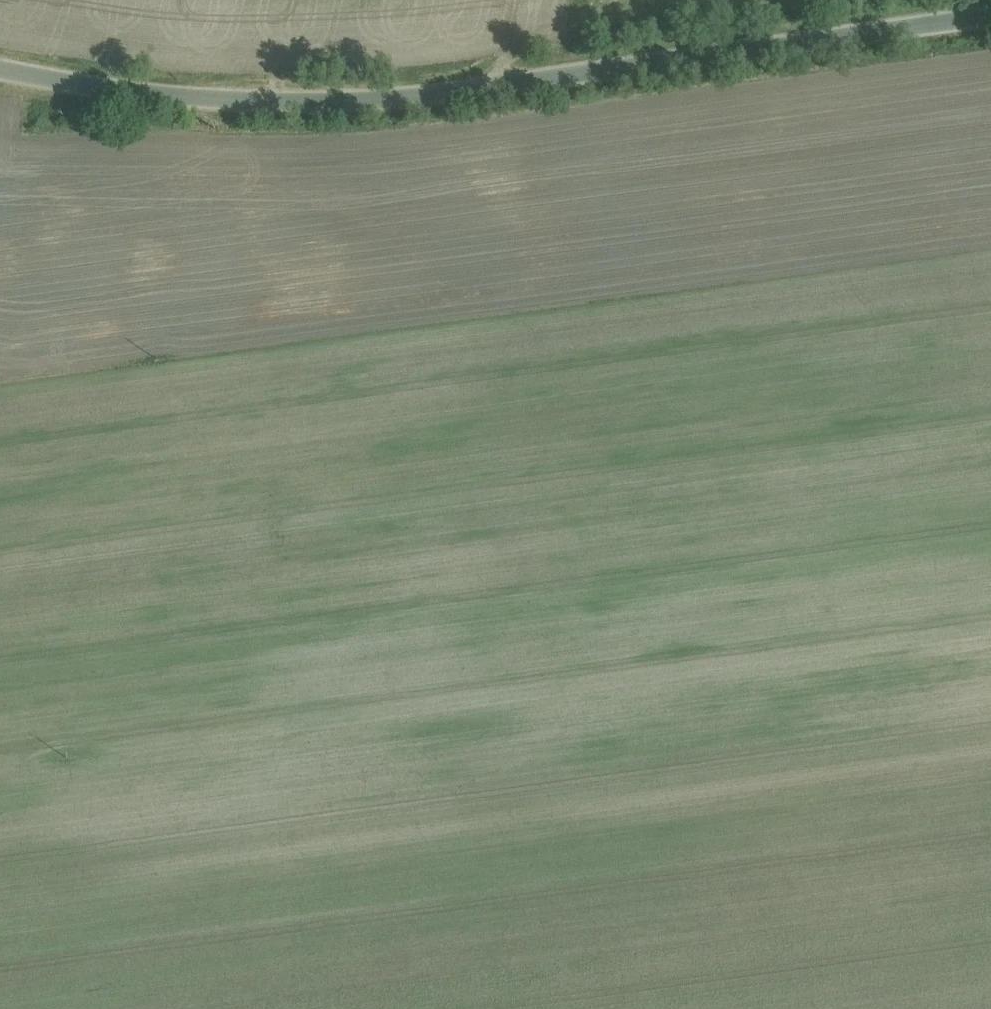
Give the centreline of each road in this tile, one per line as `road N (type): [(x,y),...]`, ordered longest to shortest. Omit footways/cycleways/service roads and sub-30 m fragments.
road 1 (unclassified): [(0,71),(223,104),(403,103),(990,21)]

